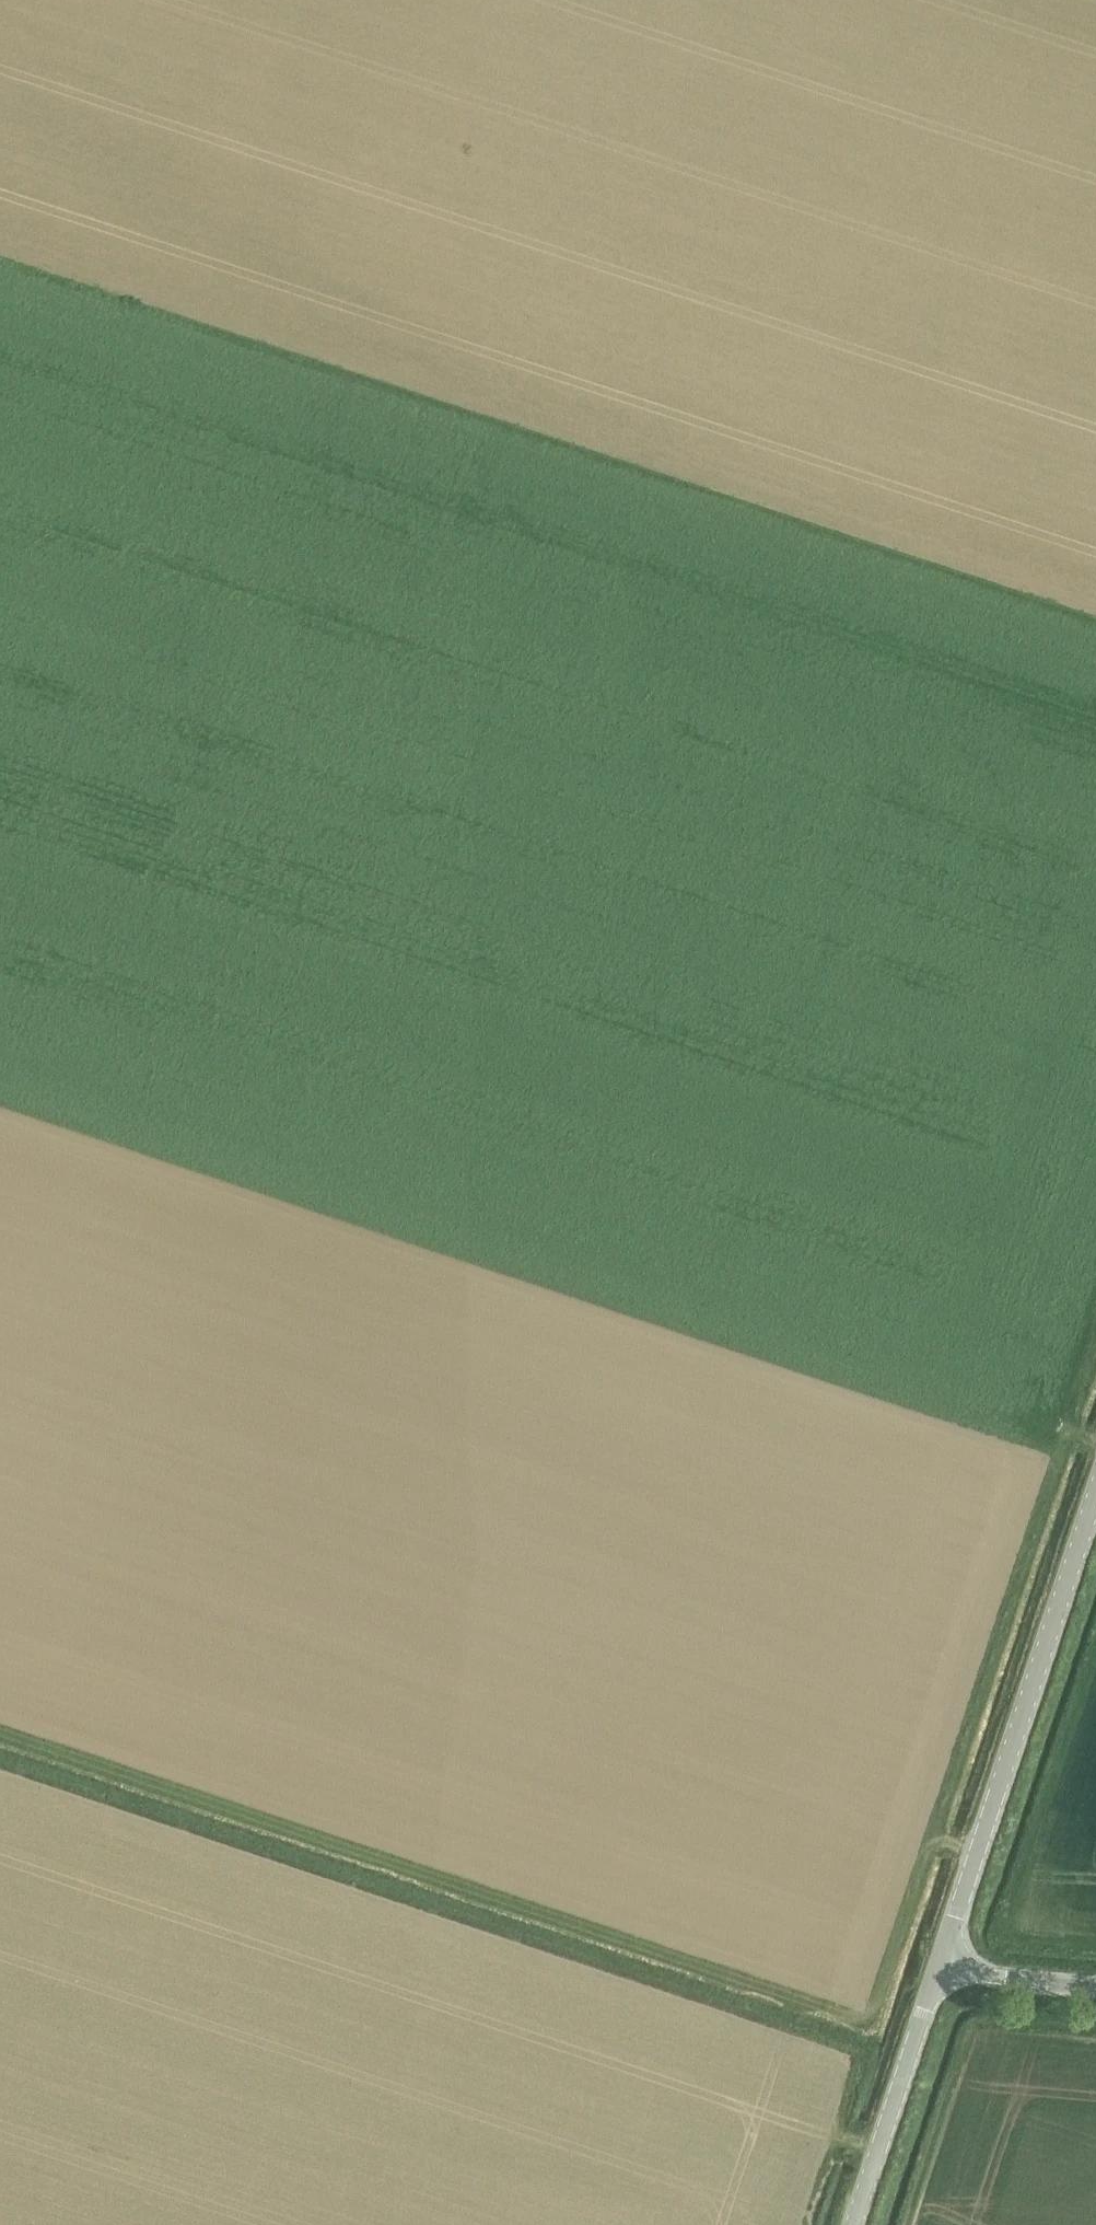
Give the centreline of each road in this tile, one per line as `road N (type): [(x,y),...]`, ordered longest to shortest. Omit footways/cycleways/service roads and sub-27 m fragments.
road 1 (tertiary): [(942,1963),(1095,1500)]
road 2 (tertiary): [(856,2224),(942,1963)]
road 3 (unclassified): [(1095,1986),(942,1963)]

